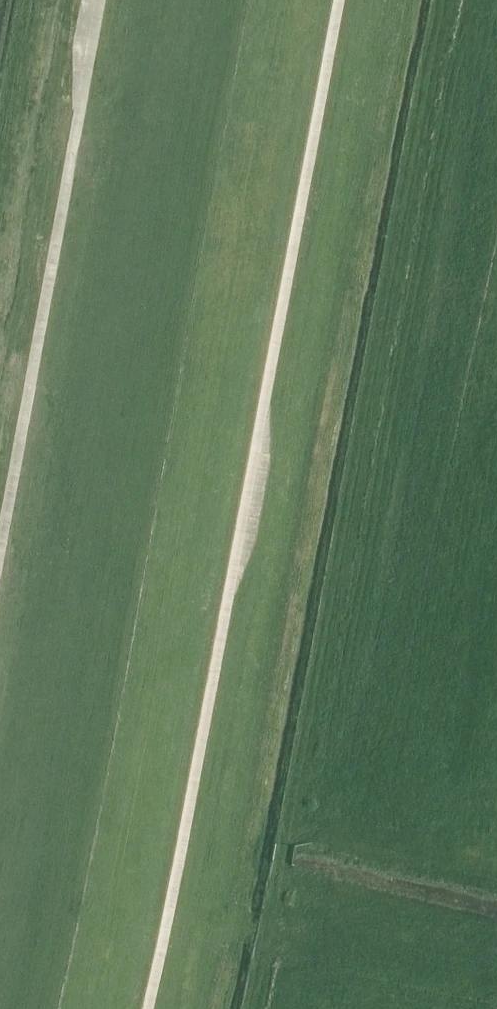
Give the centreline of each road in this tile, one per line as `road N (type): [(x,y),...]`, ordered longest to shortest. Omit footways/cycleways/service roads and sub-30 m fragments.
road 1 (track): [(0,563),(101,0)]

